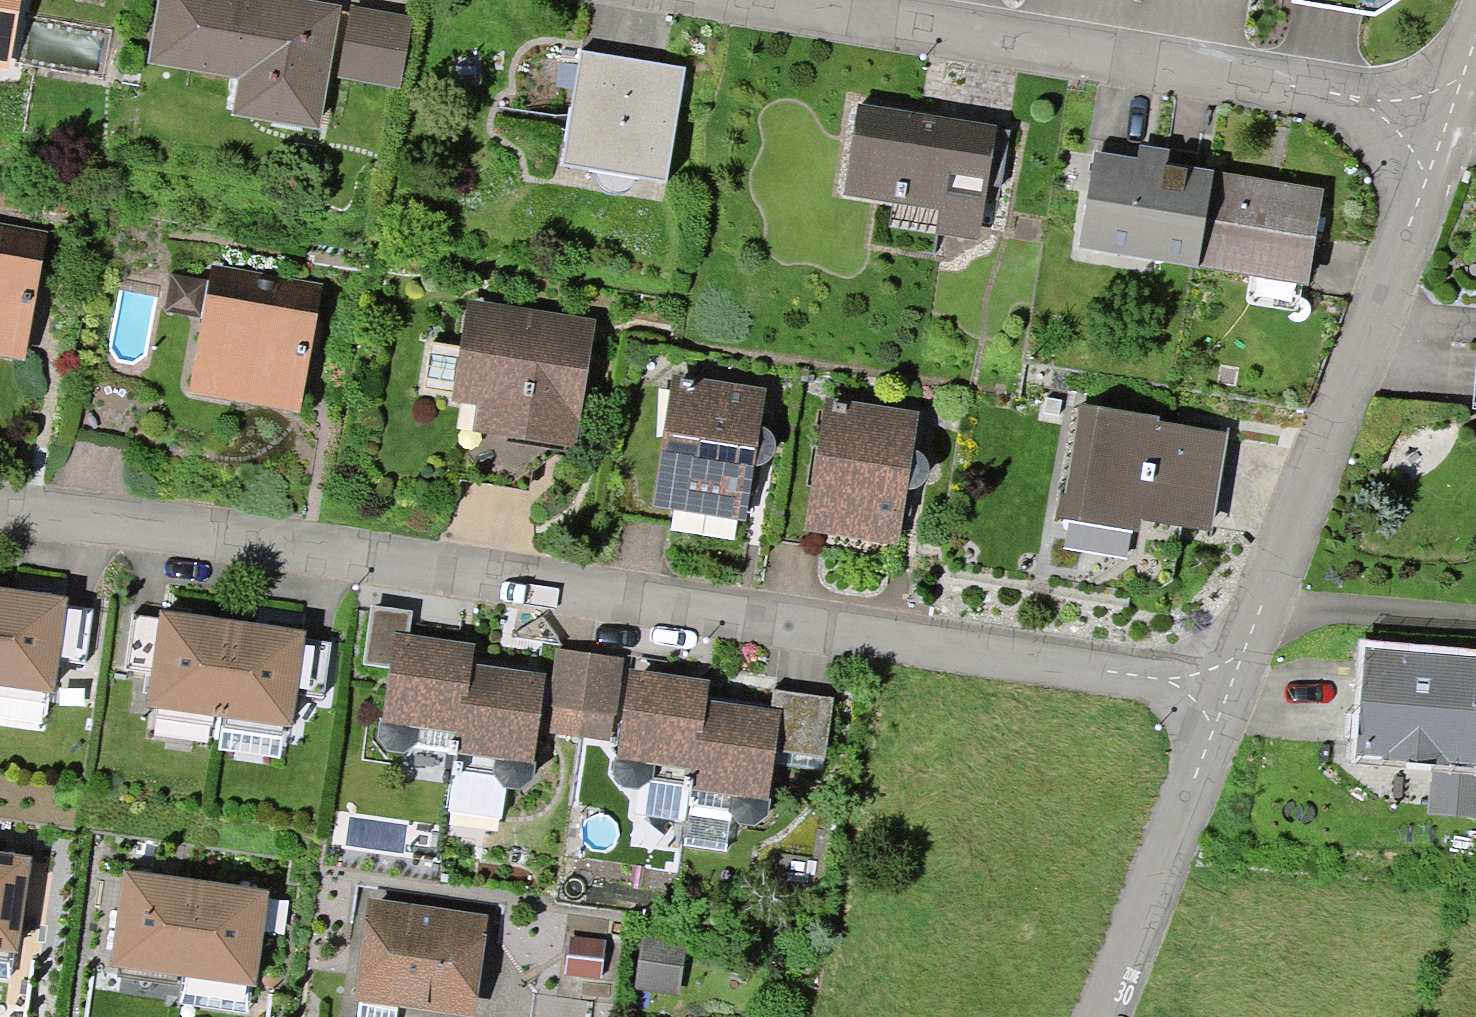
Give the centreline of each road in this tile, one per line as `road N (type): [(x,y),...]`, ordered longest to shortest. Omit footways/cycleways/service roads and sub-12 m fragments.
road 1 (residential): [(0,514),(478,575),(1221,693)]
road 2 (residential): [(722,0),(1444,126)]
road 3 (residential): [(1221,693),(1444,126)]
road 4 (residential): [(1103,1016),(1221,693)]

